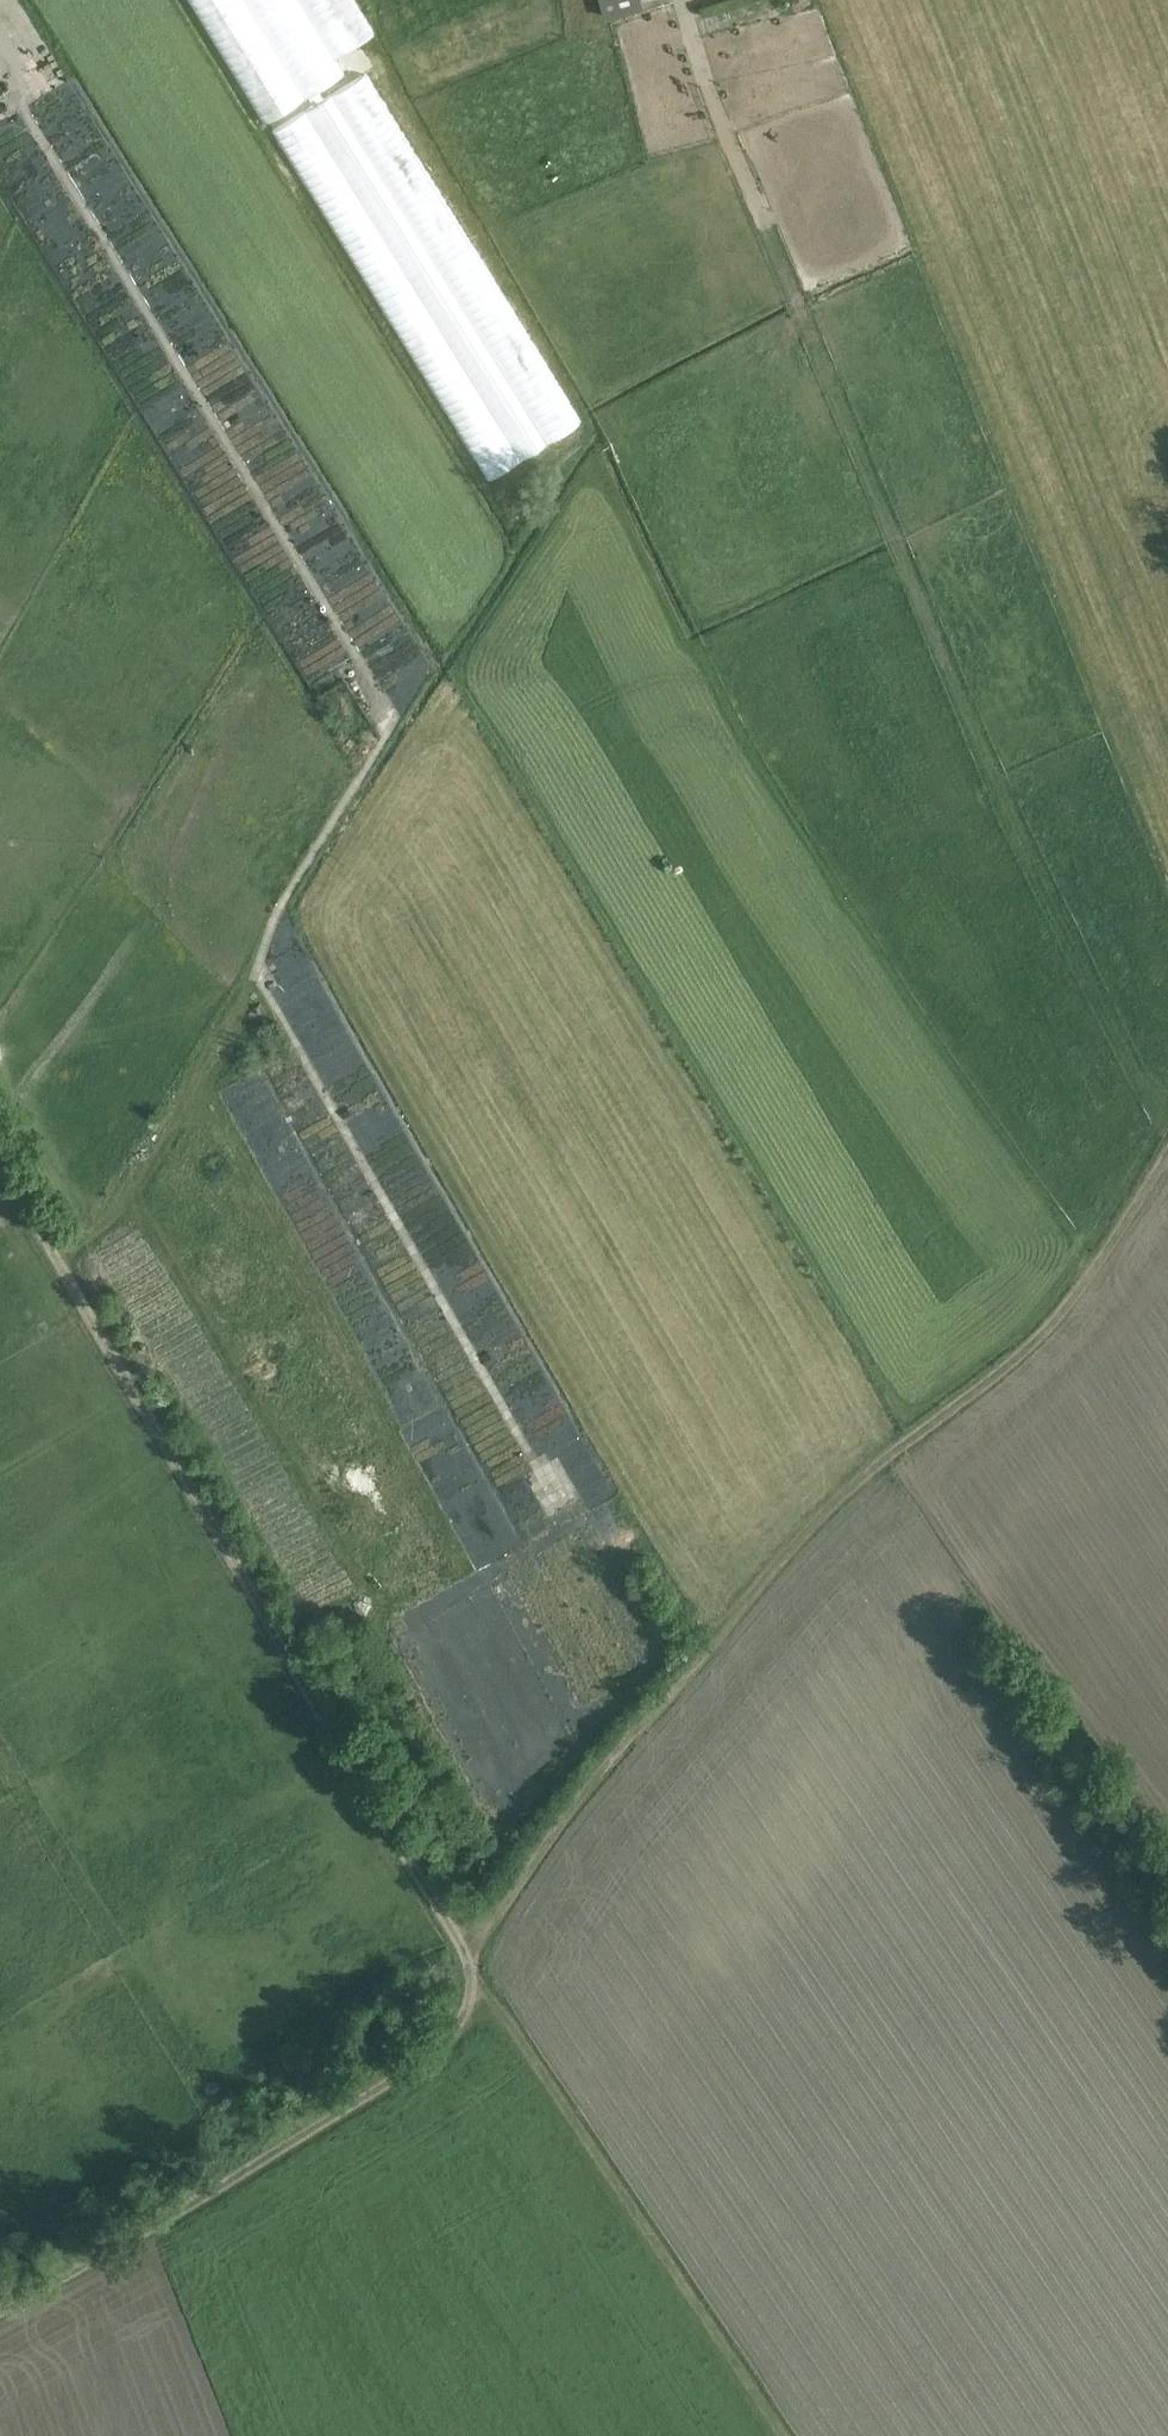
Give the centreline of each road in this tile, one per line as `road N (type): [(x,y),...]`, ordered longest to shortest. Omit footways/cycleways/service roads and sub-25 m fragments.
road 1 (track): [(1167,1151),(1046,1332),(850,1489),(571,1800),(478,1932),(460,1944)]
road 2 (track): [(0,1166),(460,1944)]
road 3 (track): [(471,1970),(465,2016),(435,2051),(0,2312)]
road 4 (track): [(471,1970),(782,2435)]

